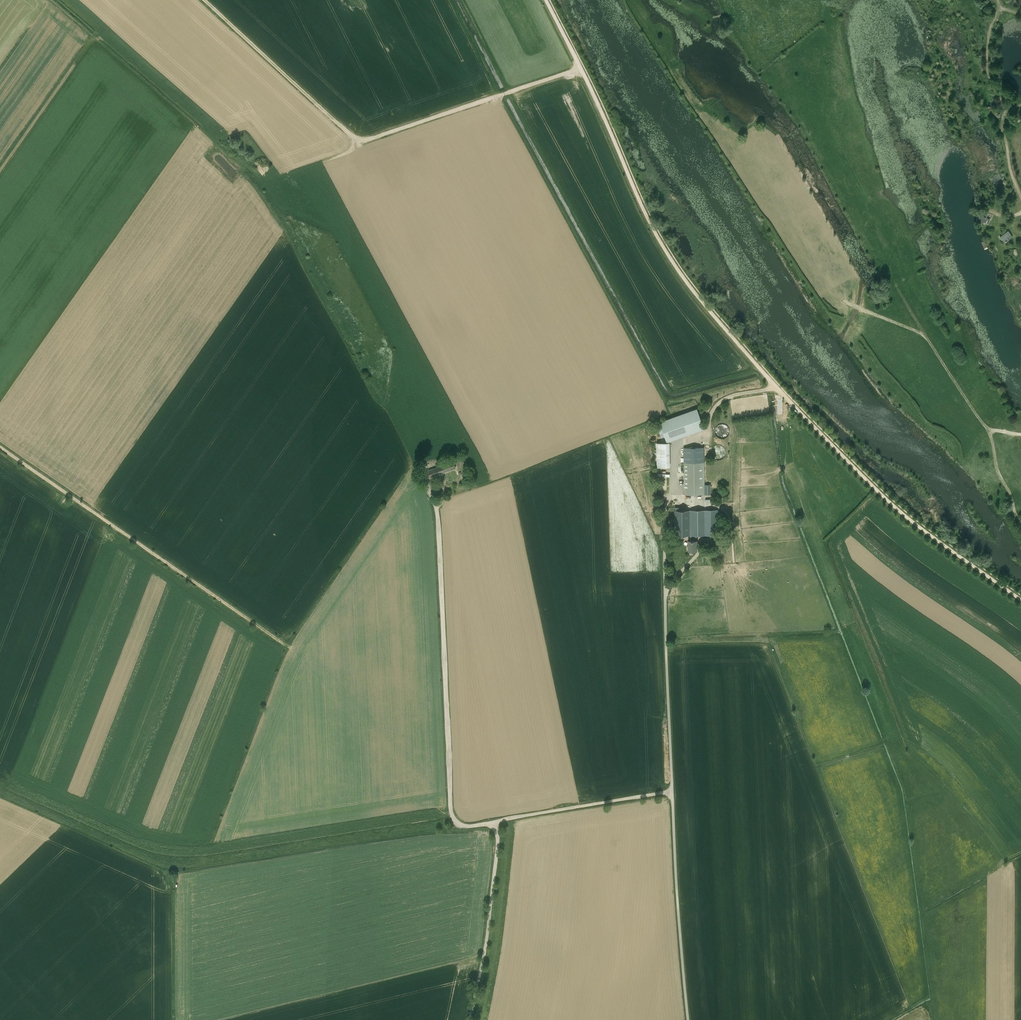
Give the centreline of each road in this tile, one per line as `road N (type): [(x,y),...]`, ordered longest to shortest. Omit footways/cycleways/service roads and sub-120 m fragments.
road 1 (track): [(545,0),(662,245),(776,387)]
road 2 (track): [(585,66),(361,140),(204,0)]
road 3 (unclassified): [(470,1019),(499,825),(671,792)]
road 4 (track): [(0,447),(286,645)]
road 5 (track): [(1020,600),(919,528),(776,387)]
road 6 (unclassified): [(686,1019),(671,792)]
road 7 (track): [(120,0),(0,171)]
road 8 (track): [(1020,198),(1002,102),(988,74),(998,0)]
road 9 (unclassified): [(671,792),(665,595)]

